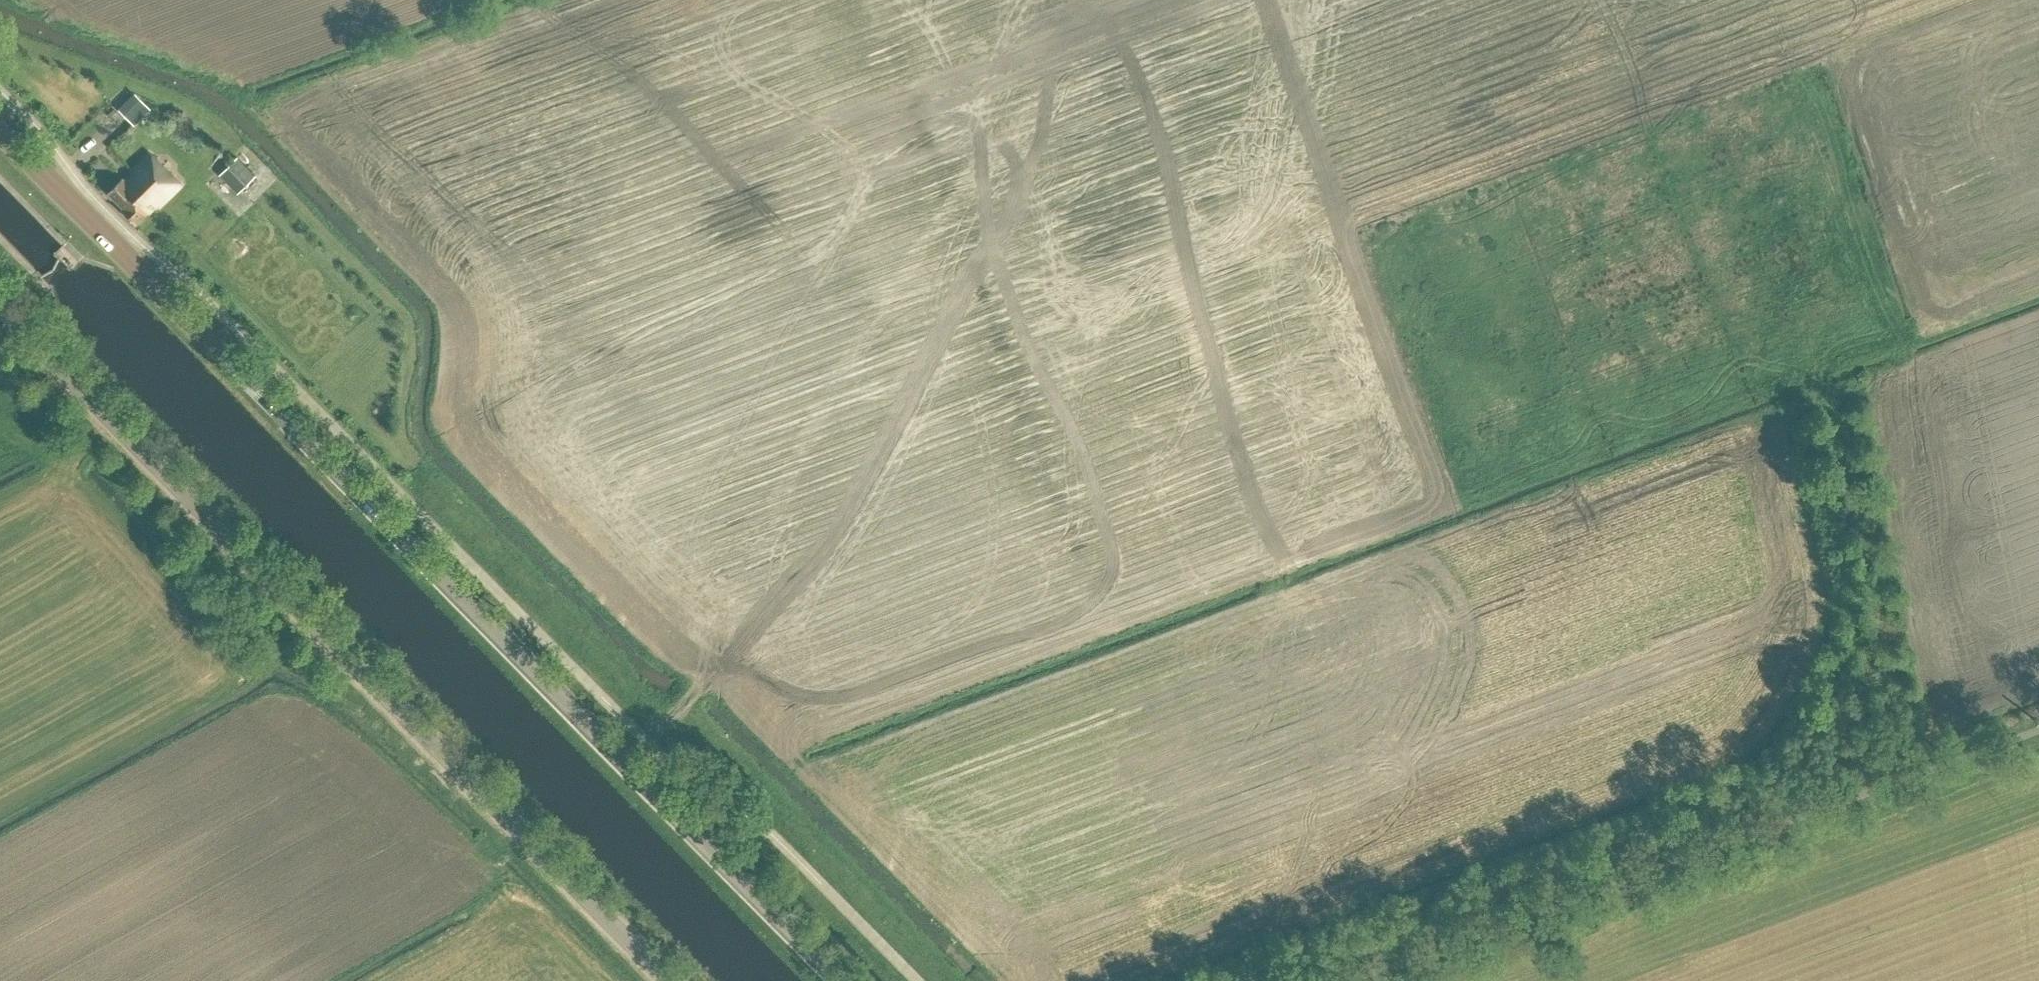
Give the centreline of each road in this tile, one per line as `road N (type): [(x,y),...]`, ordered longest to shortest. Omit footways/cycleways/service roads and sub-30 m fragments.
road 1 (secondary): [(846,980),(0,129)]
road 2 (unclassified): [(670,980),(0,302)]

